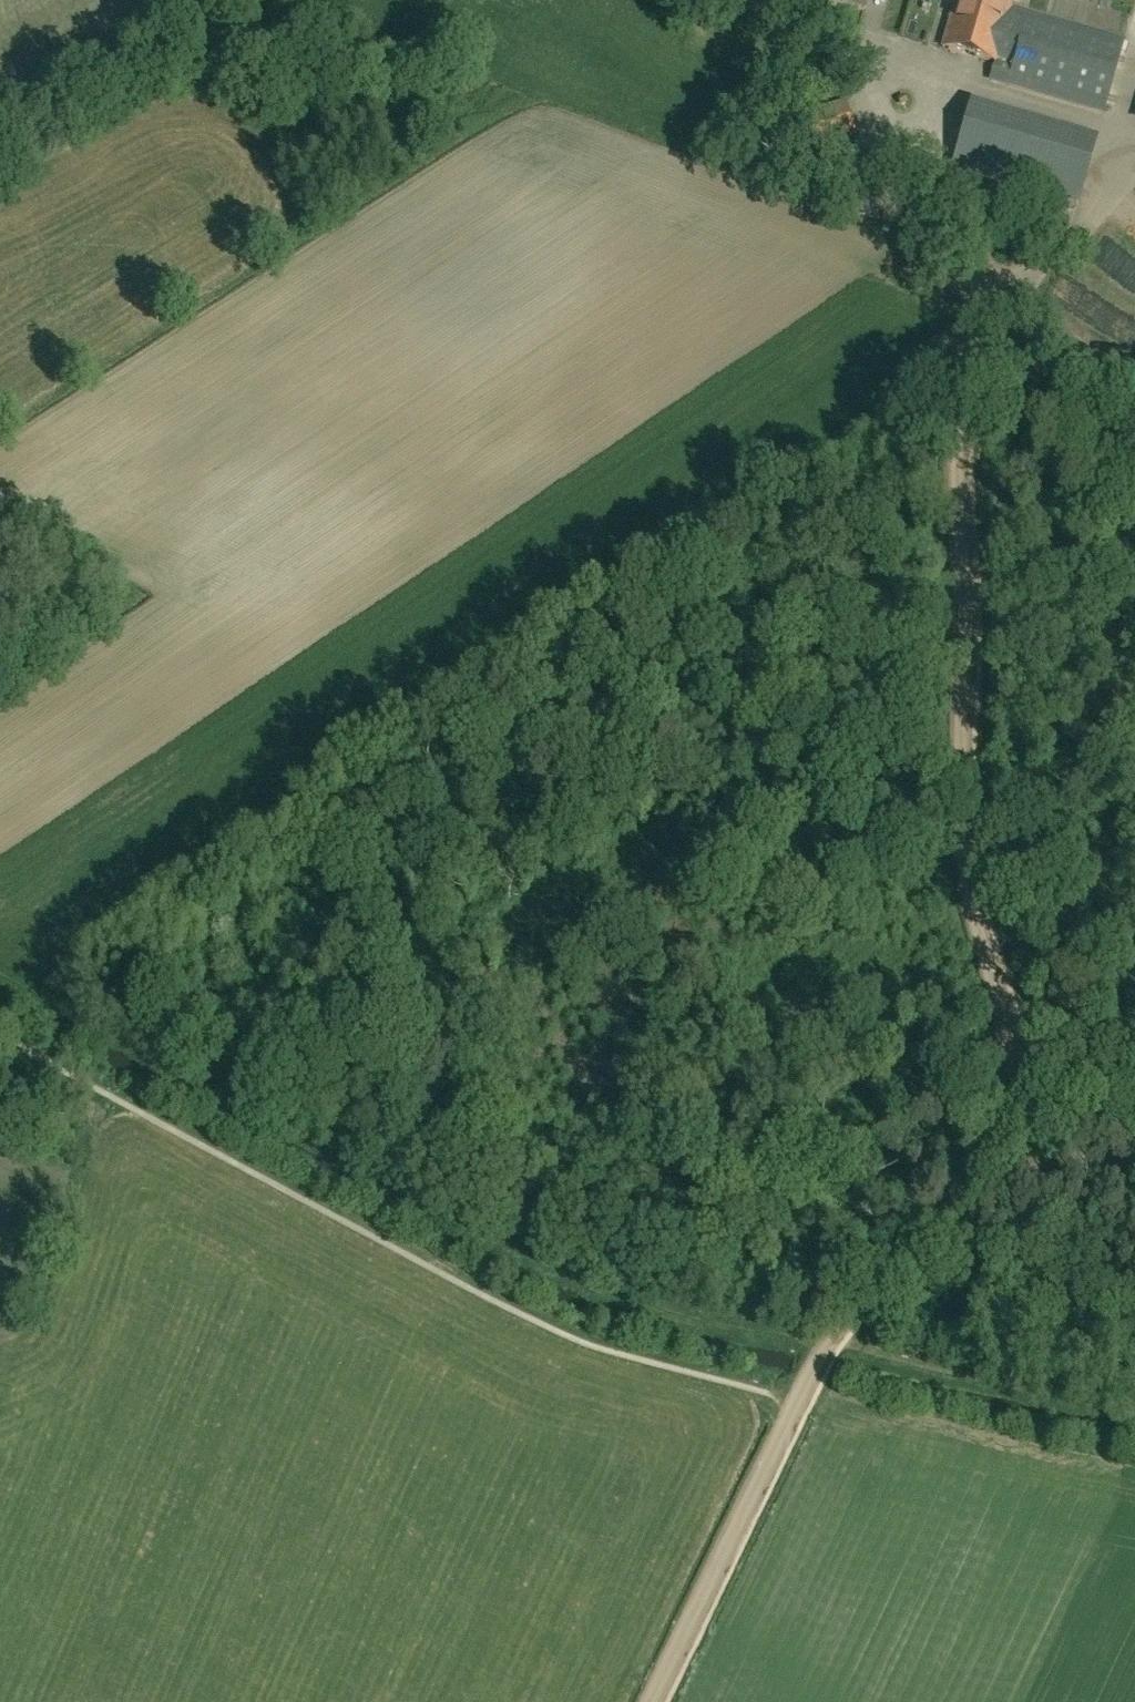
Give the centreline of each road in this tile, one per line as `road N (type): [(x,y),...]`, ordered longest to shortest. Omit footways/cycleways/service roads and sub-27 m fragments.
road 1 (track): [(837,1329),(994,1140),(1009,1074),(957,832),(967,236)]
road 2 (unclassified): [(967,236),(934,161),(891,117),(853,56),(719,0)]
road 3 (track): [(651,1701),(794,1398)]

